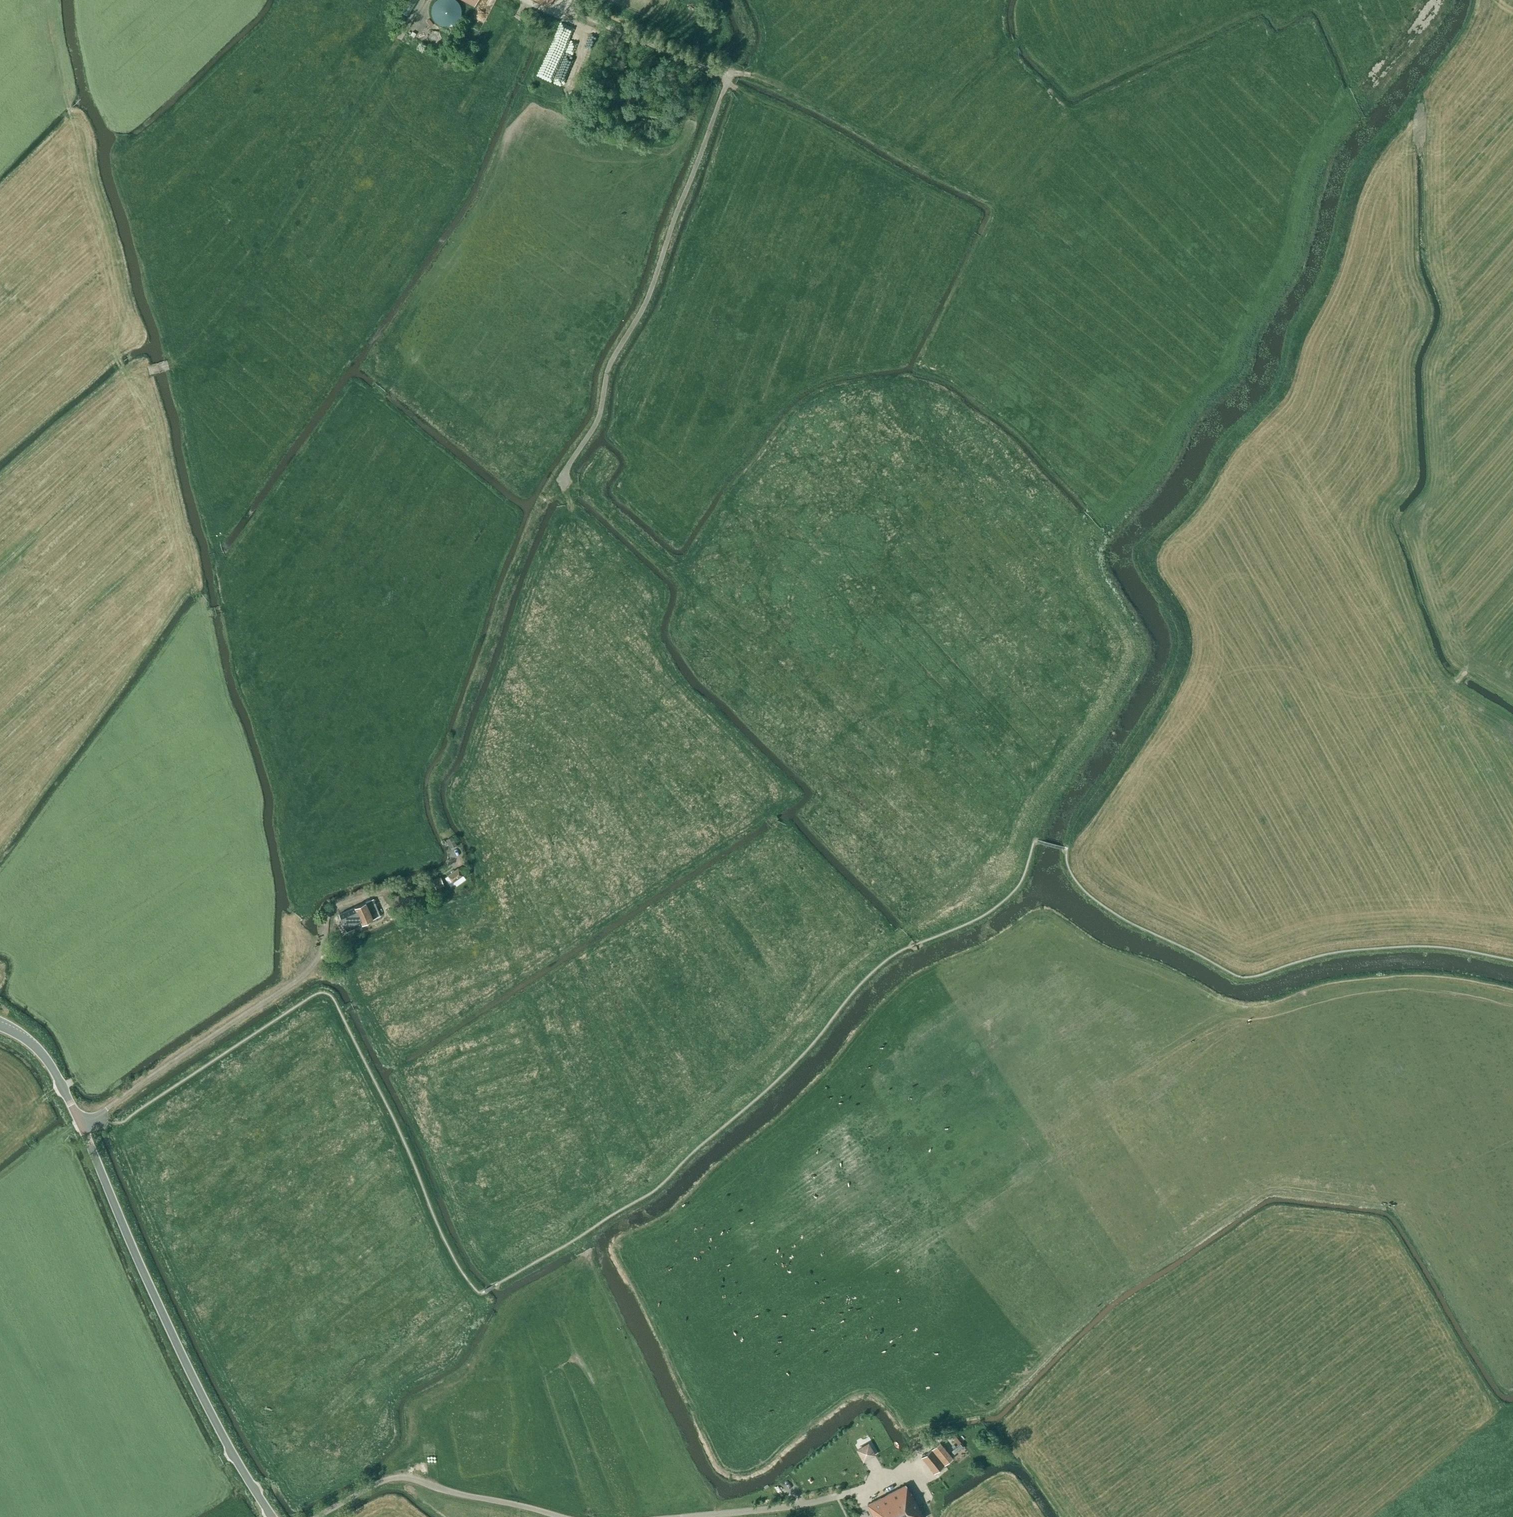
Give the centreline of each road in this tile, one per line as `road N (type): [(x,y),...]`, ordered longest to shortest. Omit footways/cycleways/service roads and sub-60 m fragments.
road 1 (track): [(519,0),(553,16),(613,25),(729,76),(648,302),(613,357),(601,410),(565,482)]
road 2 (unclassified): [(274,1516),(170,1331),(52,1067),(0,1028)]
road 3 (track): [(98,1116),(320,959),(341,899),(421,880),(455,853)]

